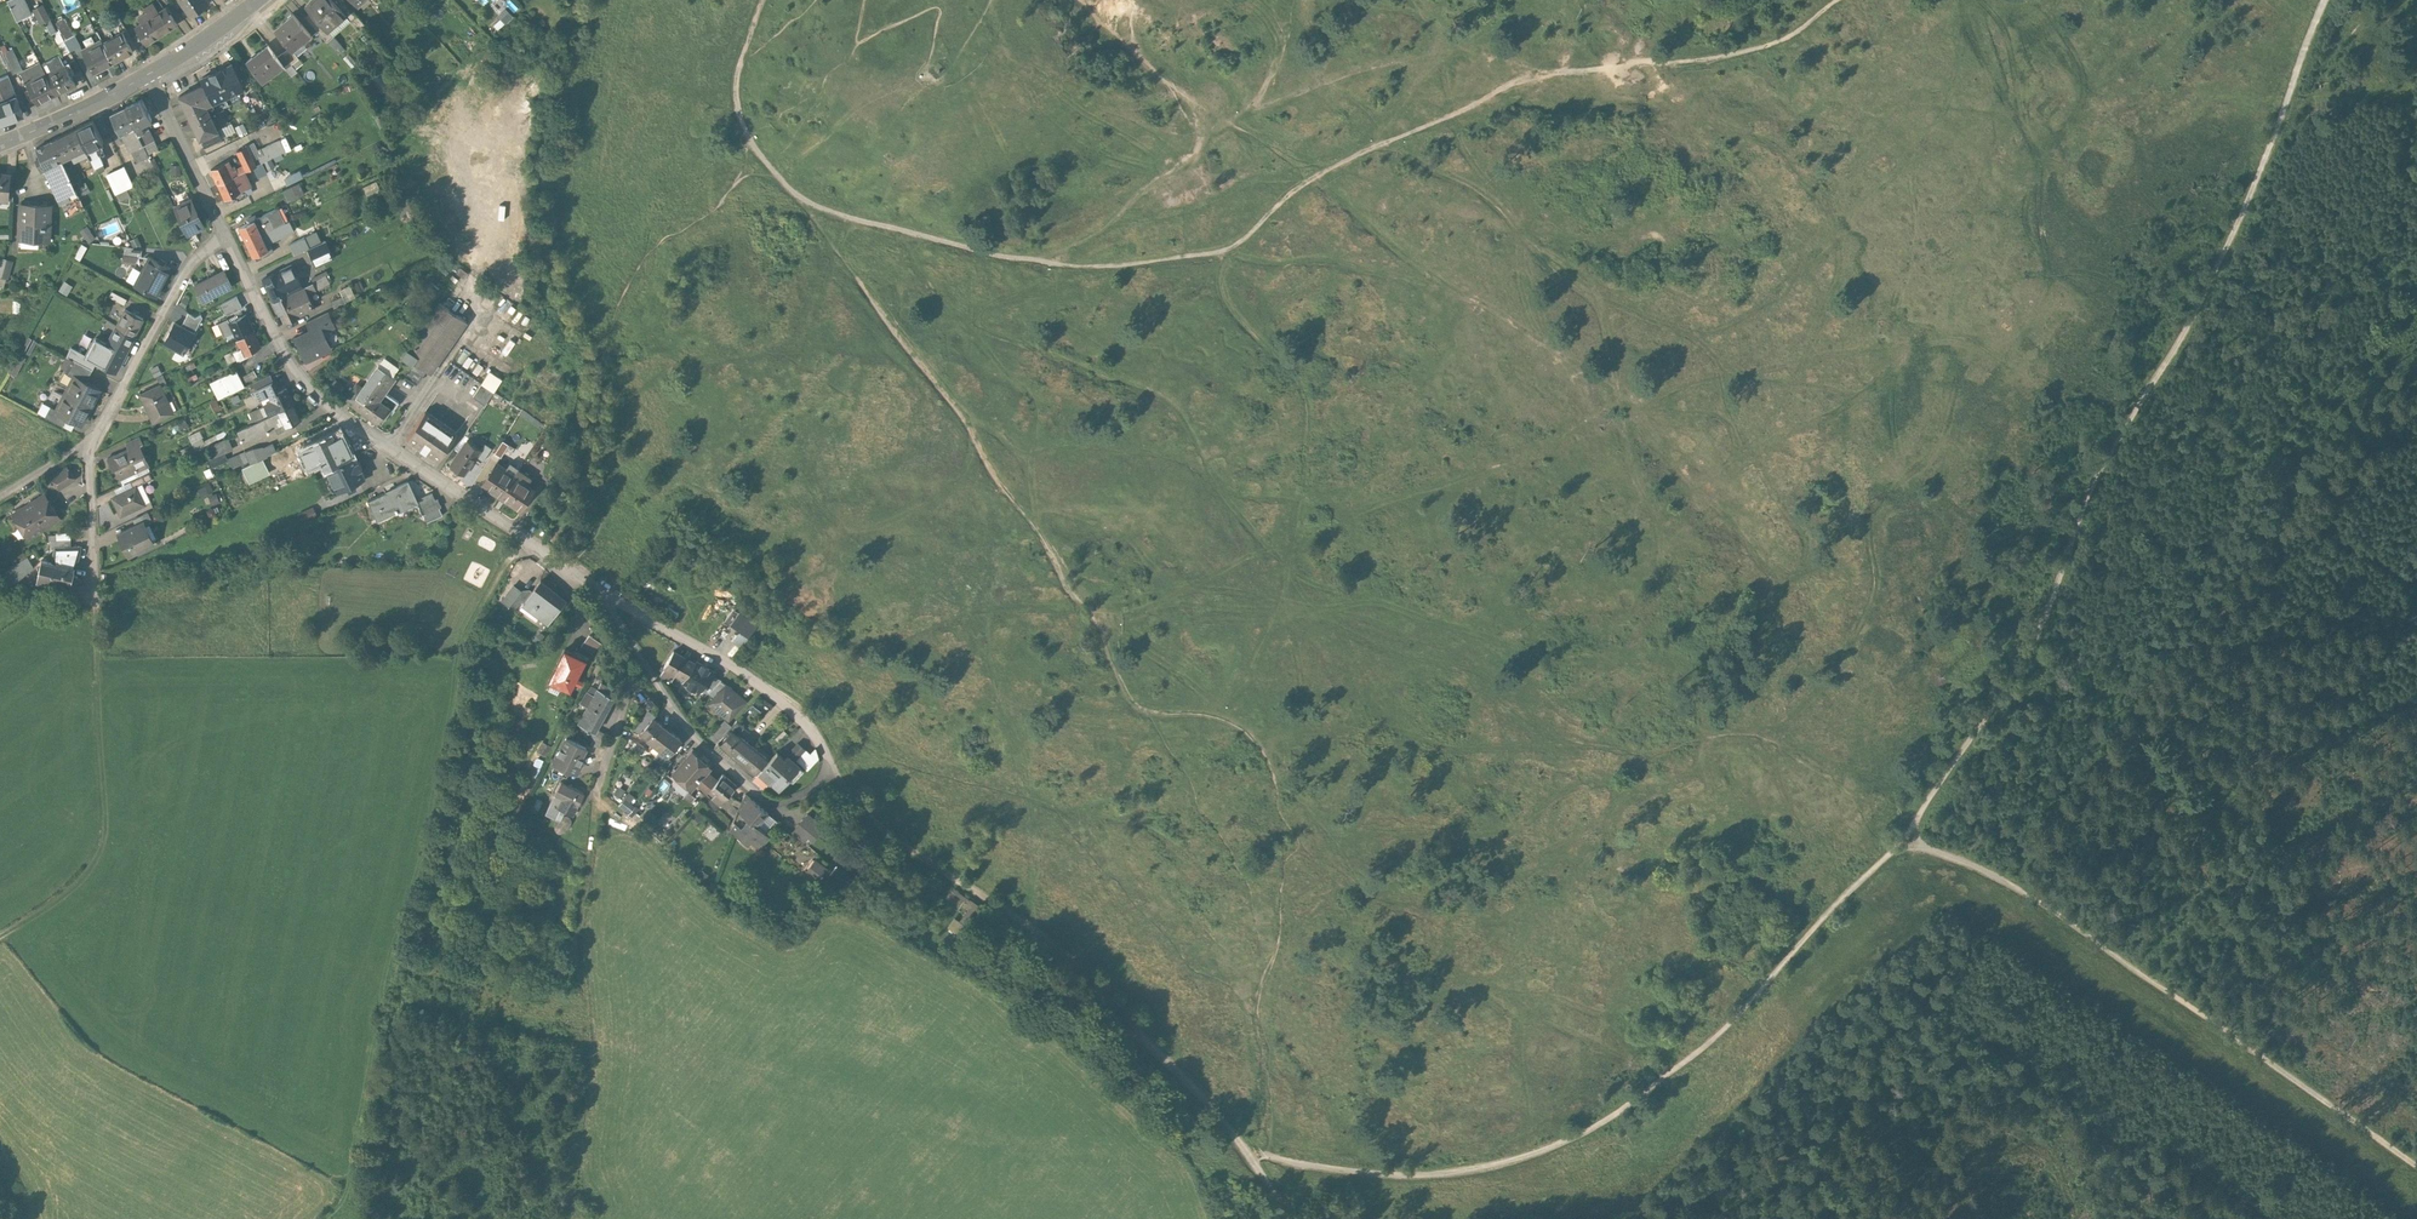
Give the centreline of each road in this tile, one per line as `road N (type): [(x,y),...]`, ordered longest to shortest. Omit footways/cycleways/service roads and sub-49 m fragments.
road 1 (track): [(1914,841),(1926,803),(2026,662),(2117,439),(2203,296),(2275,136),(2323,0)]
road 2 (track): [(1248,1157),(1339,1173),(1415,1175),(1490,1167),(1558,1146),(1644,1093),(1783,968),(1885,855),(1914,841)]
road 3 (track): [(325,1218),(344,1204),(354,1172),(380,1000),(468,640),(524,537)]
road 4 (track): [(2416,1174),(2193,1007),(2016,888),(1914,841)]
road 5 (track): [(93,436),(106,832),(64,893),(0,936)]
road 6 (residential): [(591,586),(323,403),(291,371),(225,237)]
road 7 (track): [(871,823),(1048,949),(1200,1097),(1248,1157)]
road 8 (residential): [(591,586),(697,749),(761,804),(777,809),(822,793),(830,780),(827,754)]
road 9 (residential): [(591,586),(739,674),(827,754)]
road 10 (residential): [(225,237),(195,259),(93,436)]
road 11 (residential): [(149,74),(225,237)]
road 12 (secondary): [(0,144),(149,74)]
road 13 (secondary): [(149,74),(258,0)]

